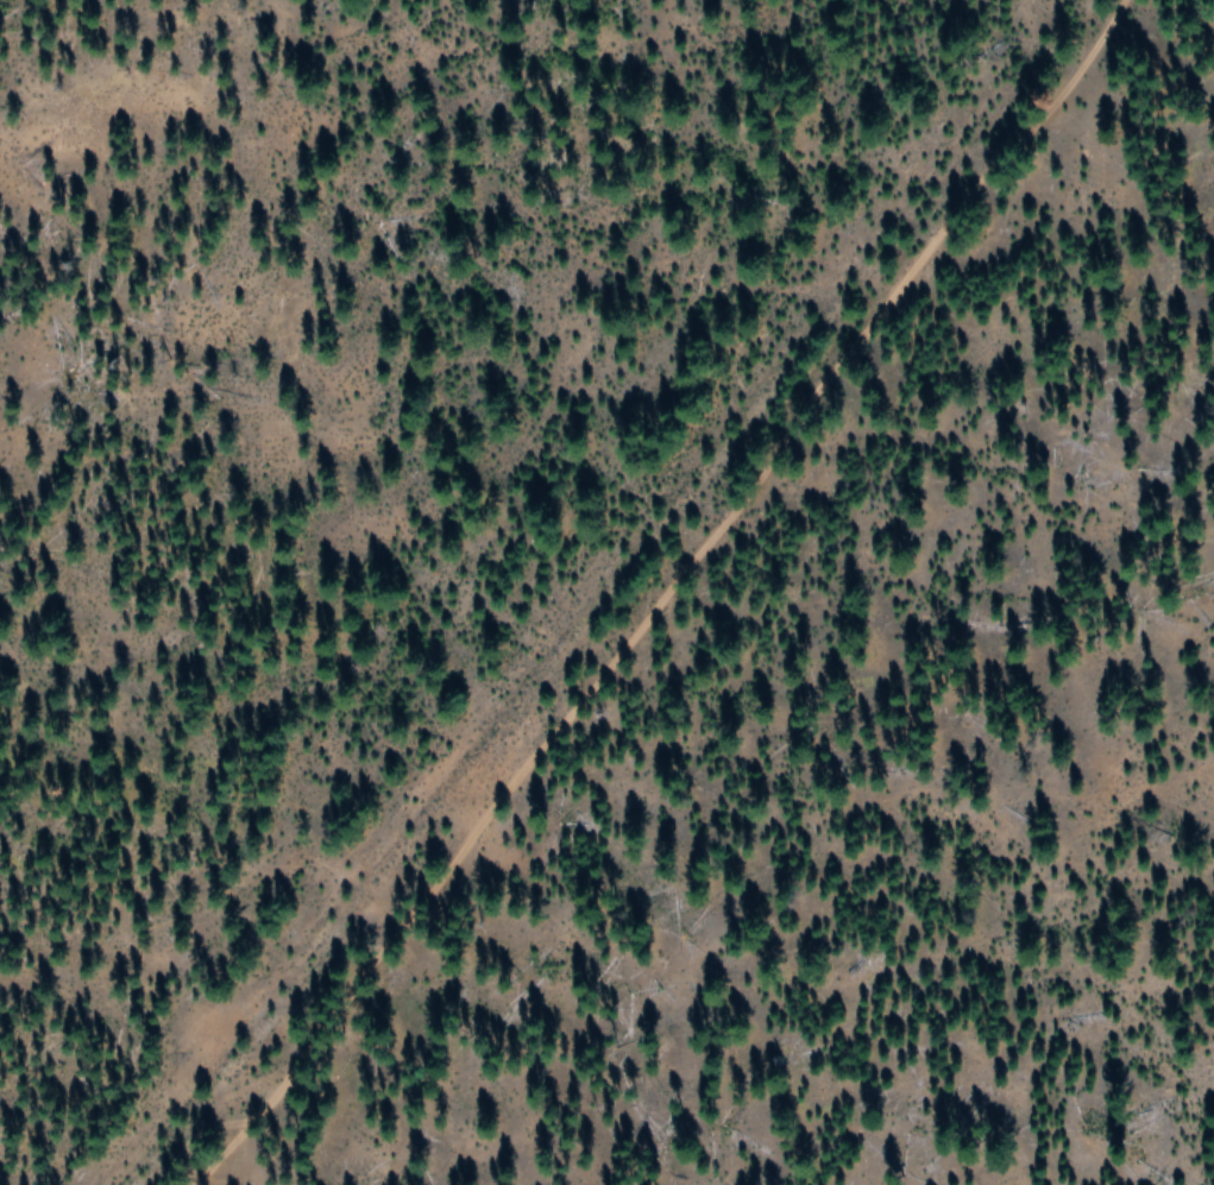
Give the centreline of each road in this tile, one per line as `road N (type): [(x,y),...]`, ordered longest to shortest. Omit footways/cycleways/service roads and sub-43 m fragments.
road 1 (track): [(1136,0),(189,1184)]

